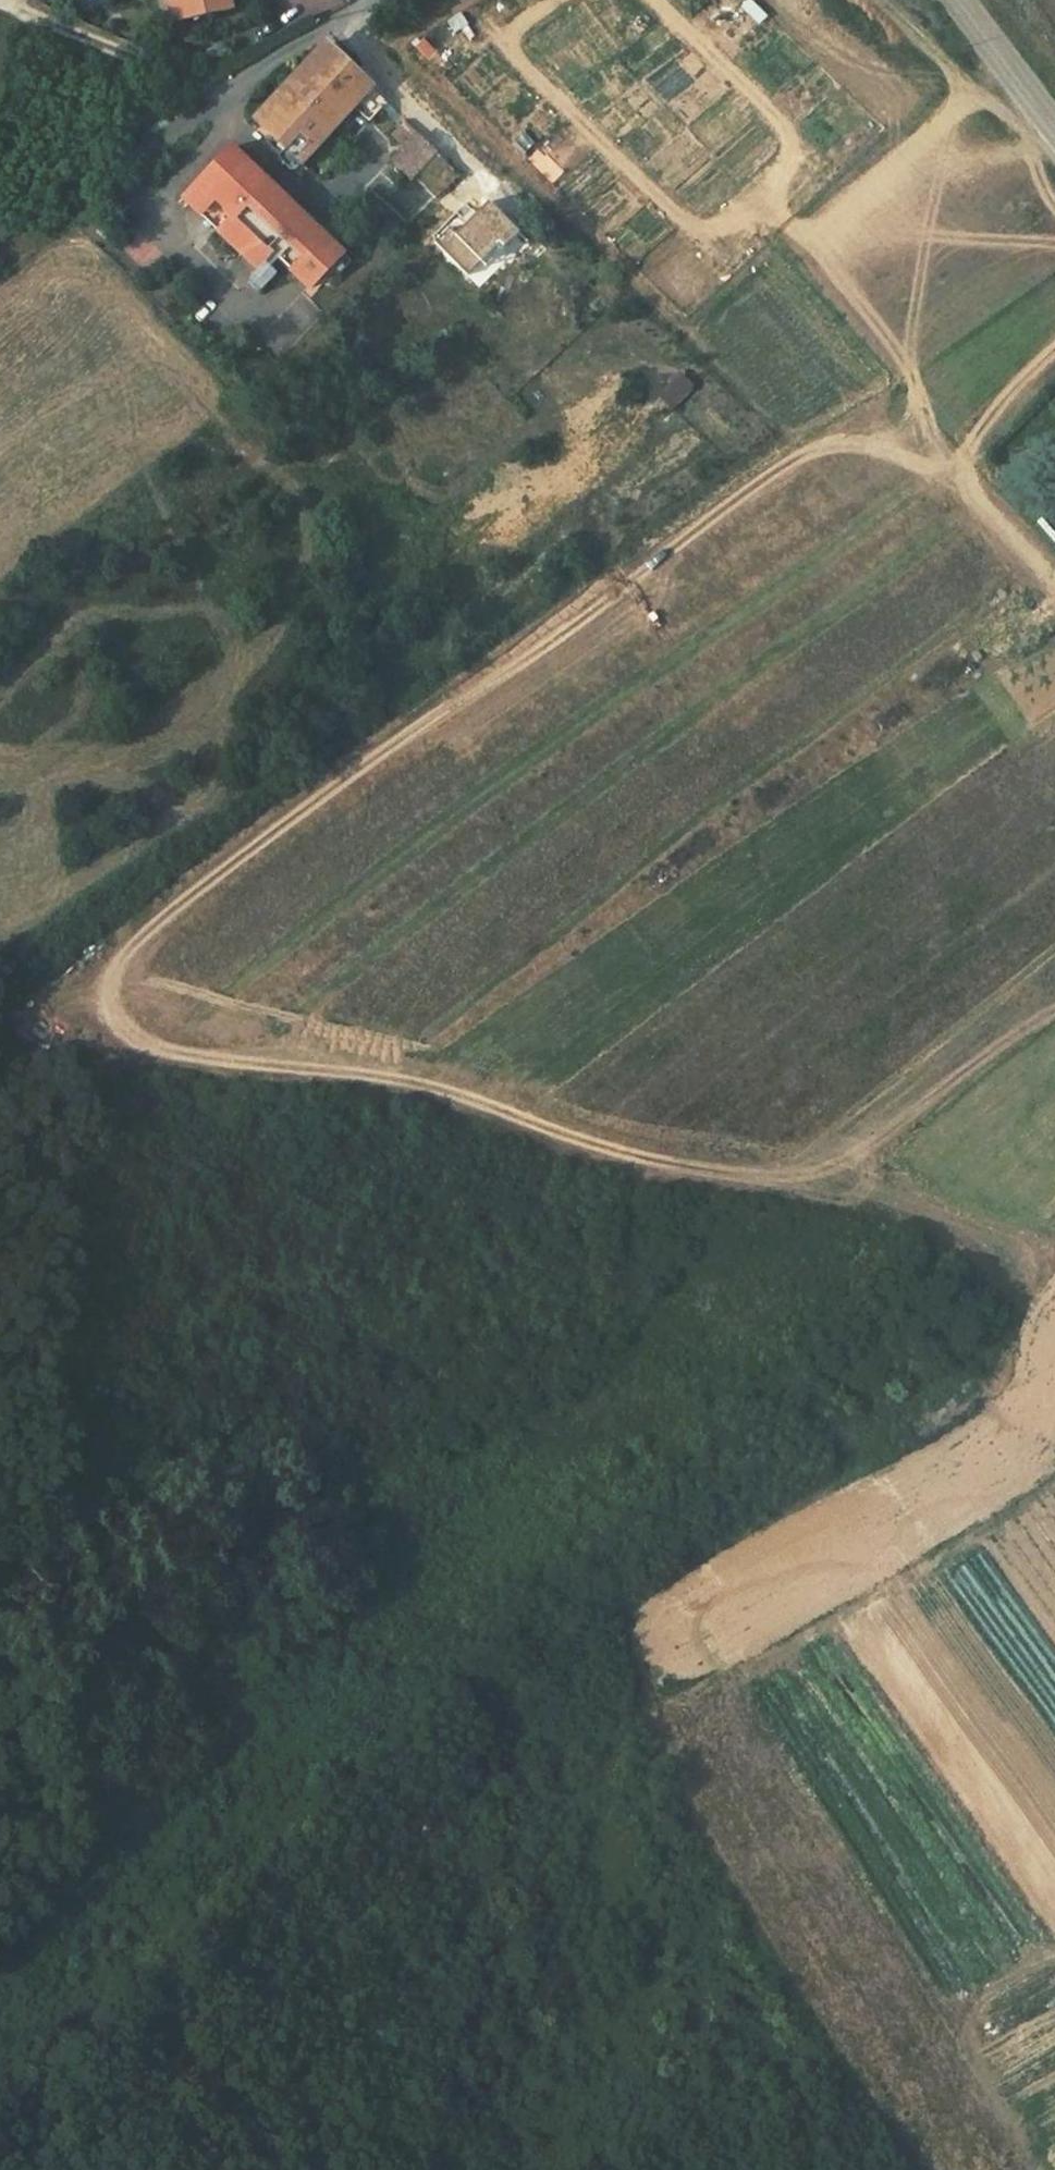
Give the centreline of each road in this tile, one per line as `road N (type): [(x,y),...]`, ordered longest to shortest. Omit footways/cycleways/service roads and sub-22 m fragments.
road 1 (unclassified): [(976,0),(1054,93)]

